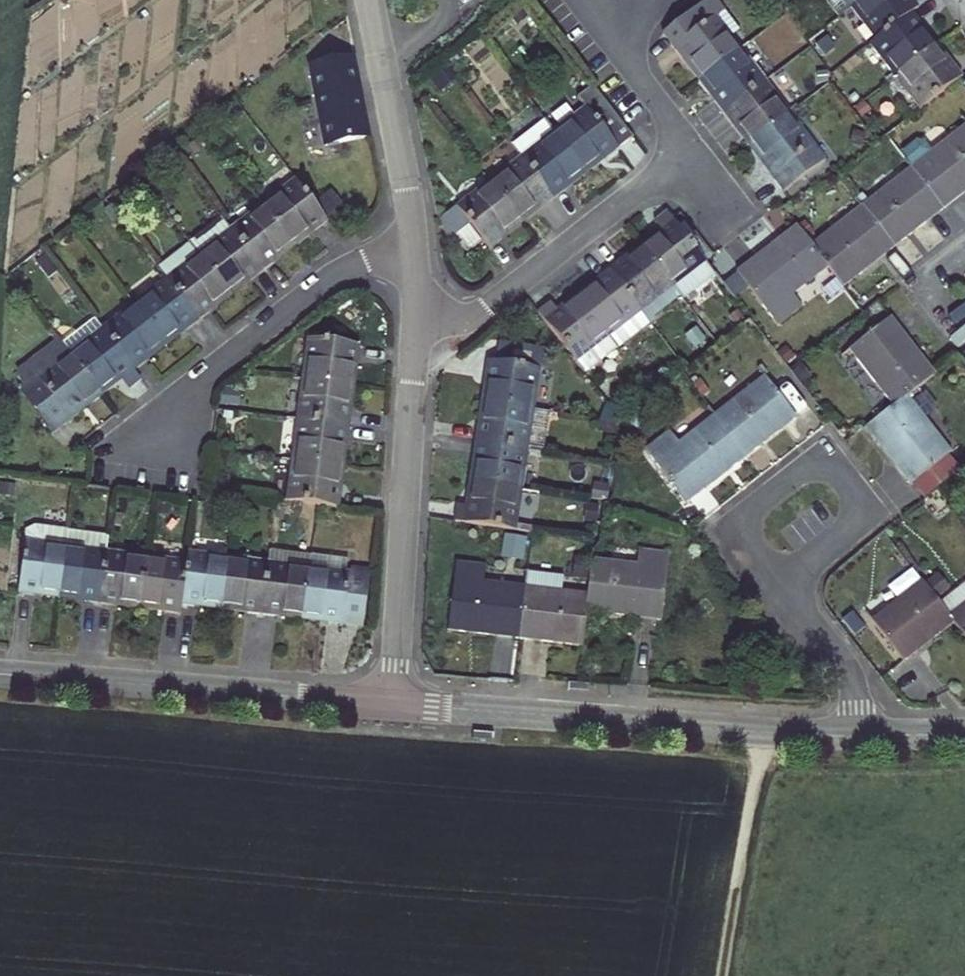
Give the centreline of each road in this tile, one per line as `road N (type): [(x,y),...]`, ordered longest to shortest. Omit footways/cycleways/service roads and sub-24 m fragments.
road 1 (tertiary): [(394,704),(854,737)]
road 2 (tertiary): [(0,675),(394,704)]
road 3 (residential): [(417,323),(394,704)]
road 4 (residential): [(159,448),(212,372),(329,279),(415,240)]
road 5 (residential): [(417,323),(476,315),(691,148)]
road 6 (residential): [(776,587),(728,527),(826,452),(875,512)]
road 7 (track): [(763,733),(723,975)]
road 8 (residential): [(369,0),(415,240)]
road 9 (residential): [(581,0),(691,148)]
road 10 (residential): [(854,737),(848,675),(776,587)]
road 11 (residential): [(875,512),(776,587)]

